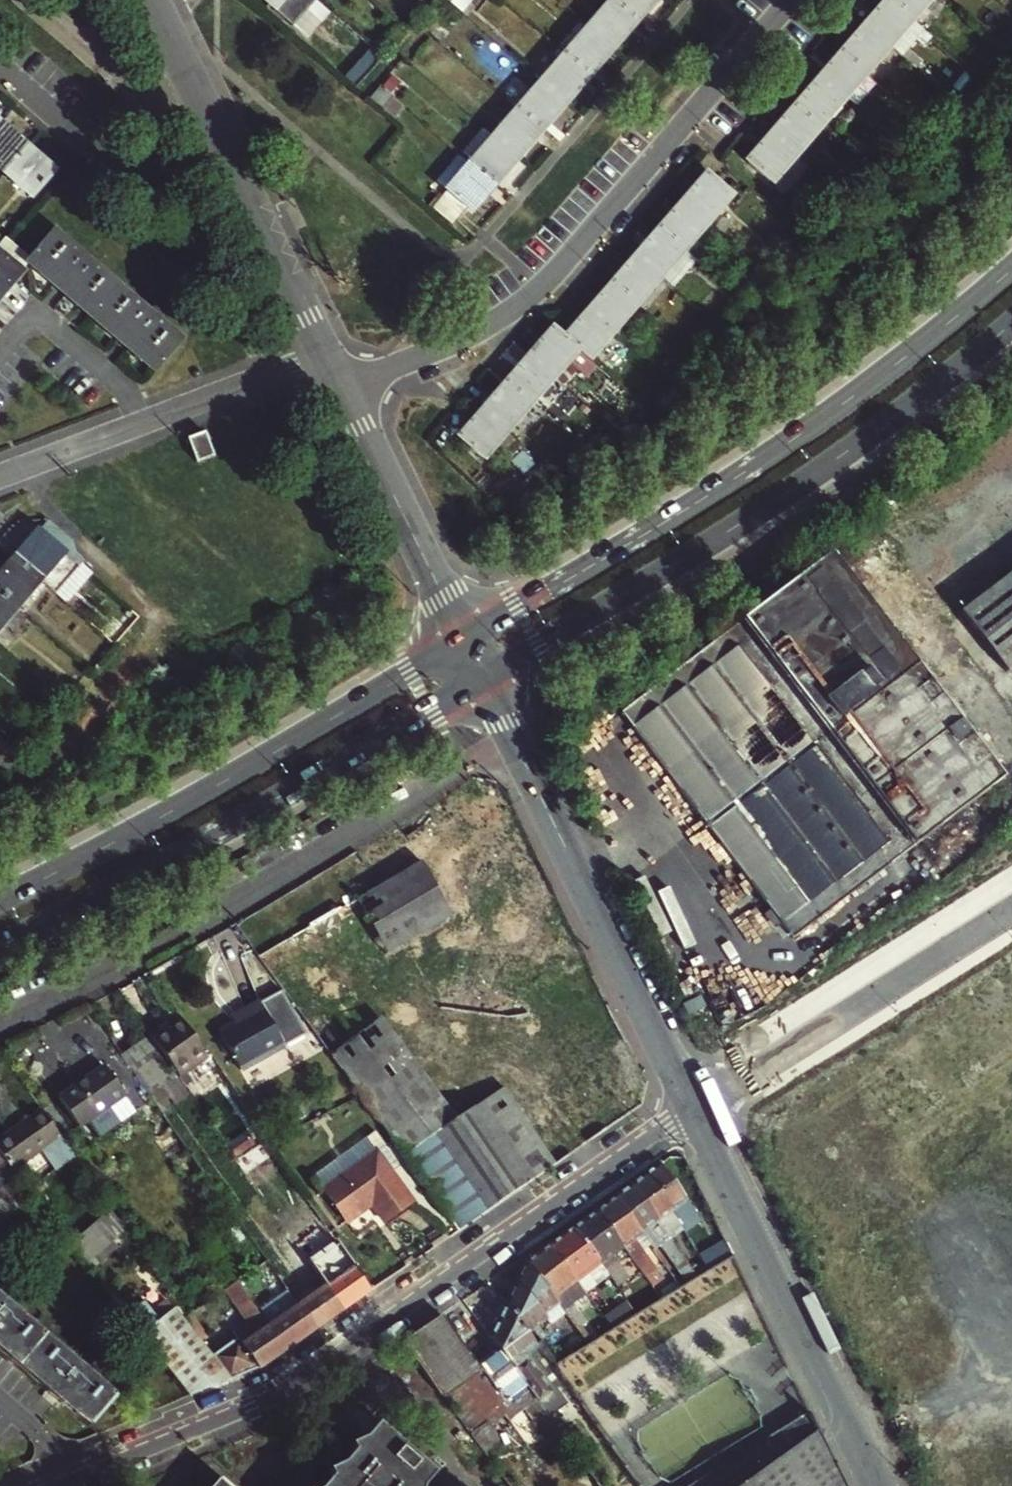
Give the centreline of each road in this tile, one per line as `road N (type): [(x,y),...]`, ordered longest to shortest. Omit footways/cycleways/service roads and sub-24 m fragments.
road 1 (residential): [(56,1485),(288,1390),(692,1109)]
road 2 (primary): [(1011,266),(859,392),(653,529),(466,640)]
road 3 (primary): [(485,681),(788,493),(1011,327)]
road 4 (residential): [(519,752),(480,758),(303,866),(0,1025)]
road 5 (primary): [(0,949),(141,878),(485,681)]
road 6 (primary): [(466,640),(0,897)]
road 7 (tertiary): [(877,1485),(692,1109)]
road 8 (tertiary): [(692,1109),(519,752)]
road 9 (residential): [(152,0),(324,354)]
road 10 (residential): [(692,1109),(1011,909)]
road 11 (residential): [(324,354),(0,478)]
road 12 (residential): [(324,354),(466,640)]

